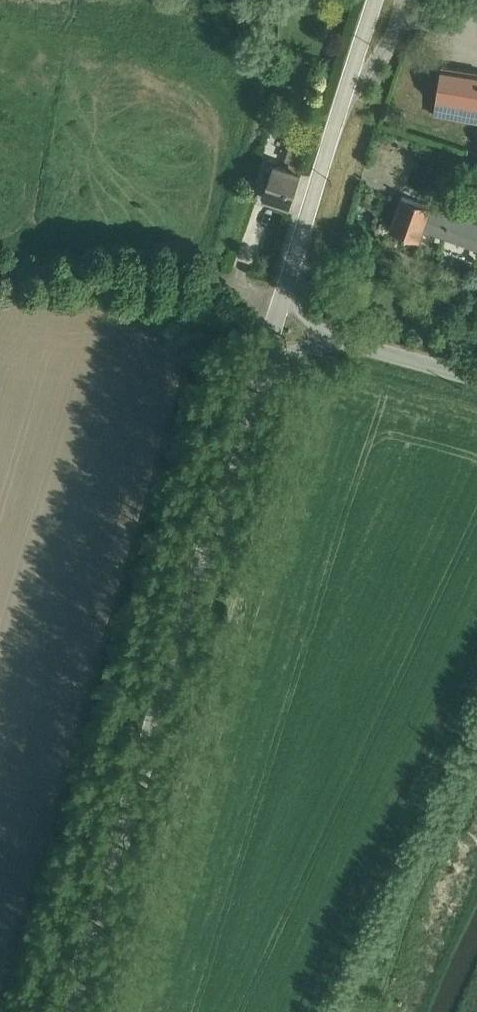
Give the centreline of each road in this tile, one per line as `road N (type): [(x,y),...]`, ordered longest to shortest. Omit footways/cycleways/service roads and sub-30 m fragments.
road 1 (track): [(321,337),(120,1011)]
road 2 (tertiary): [(69,1011),(265,359)]
road 3 (tertiary): [(291,271),(375,0)]
road 4 (unclassified): [(476,379),(321,337)]
road 5 (track): [(339,111),(397,32),(403,0)]

